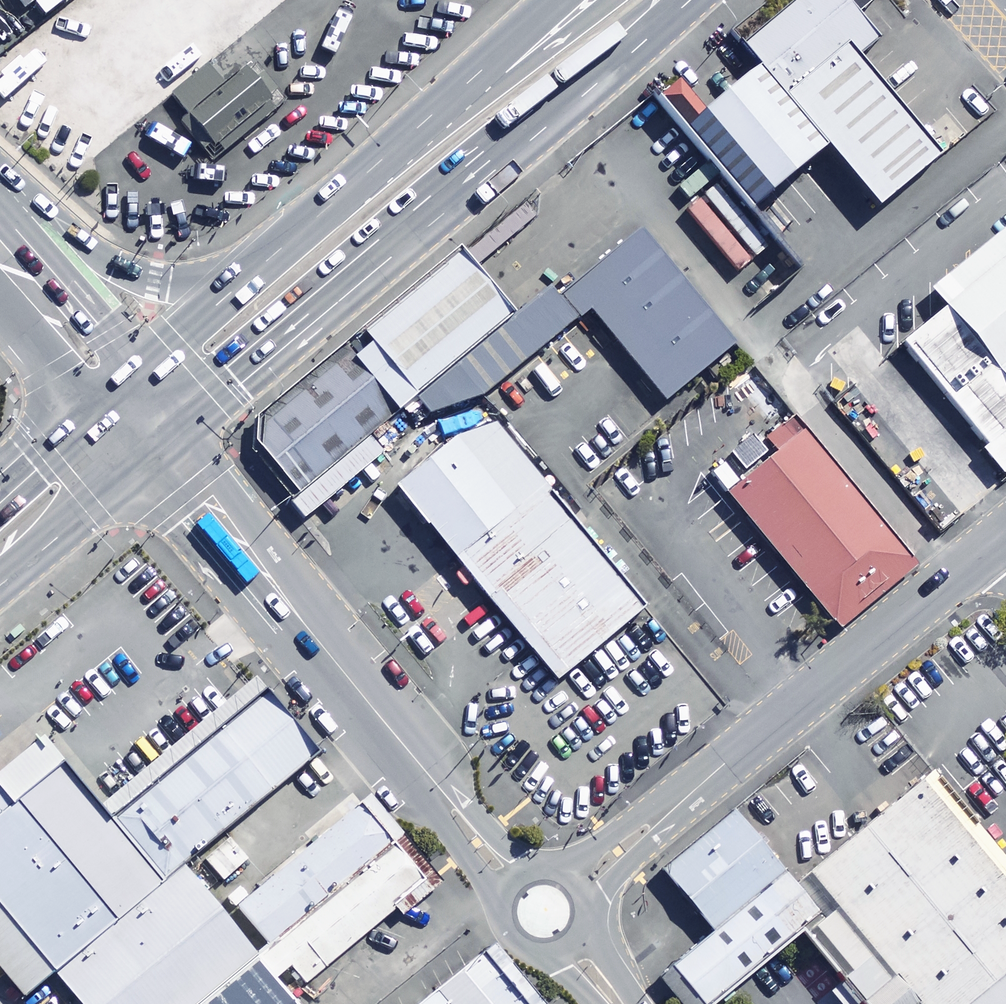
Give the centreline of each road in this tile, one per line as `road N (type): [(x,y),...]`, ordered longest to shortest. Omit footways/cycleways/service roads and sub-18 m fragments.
road 1 (trunk): [(679,0),(217,392),(144,420)]
road 2 (secondary): [(543,913),(476,842),(144,420)]
road 3 (unclassified): [(543,913),(1005,527)]
road 4 (trunk): [(0,222),(79,260),(154,281),(202,281),(279,253)]
road 5 (trunk): [(421,127),(547,53),(615,0)]
road 6 (secondary): [(144,420),(0,254)]
road 7 (trunk): [(144,420),(211,313),(279,253)]
road 8 (trunk): [(279,253),(421,127)]
road 9 (trunk): [(421,127),(562,0)]
road 10 (trunk): [(0,541),(144,420)]

